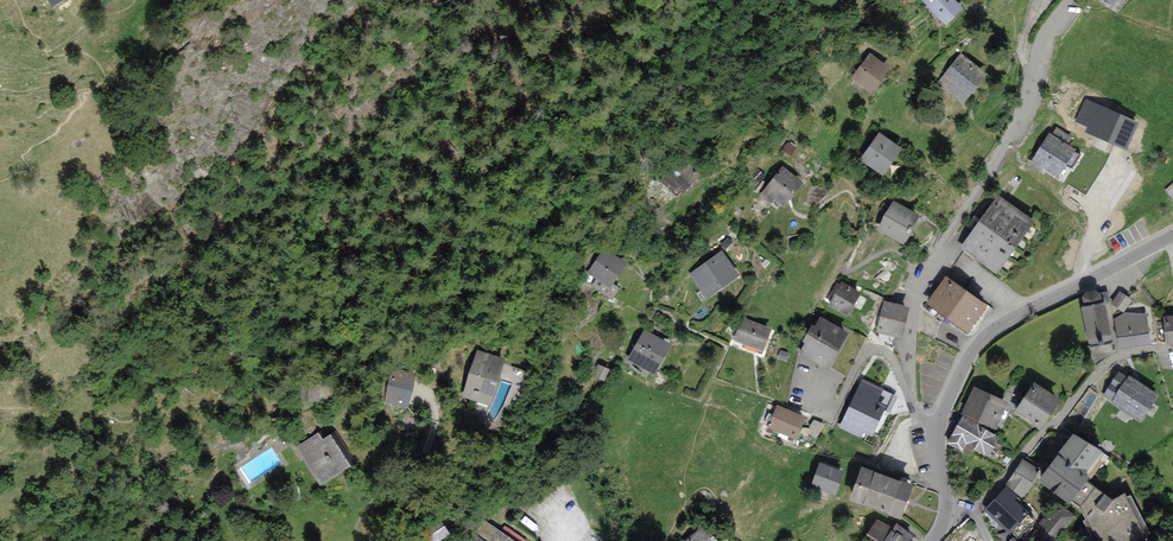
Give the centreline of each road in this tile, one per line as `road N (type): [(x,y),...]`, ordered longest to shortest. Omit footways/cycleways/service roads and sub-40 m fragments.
road 1 (unclassified): [(937,428),(918,413),(912,392),(916,295),(1021,113),(1048,34),(1069,0)]
road 2 (tertiary): [(1172,236),(990,332),(971,353),(937,428)]
road 3 (residential): [(972,511),(1104,365),(1172,349)]

